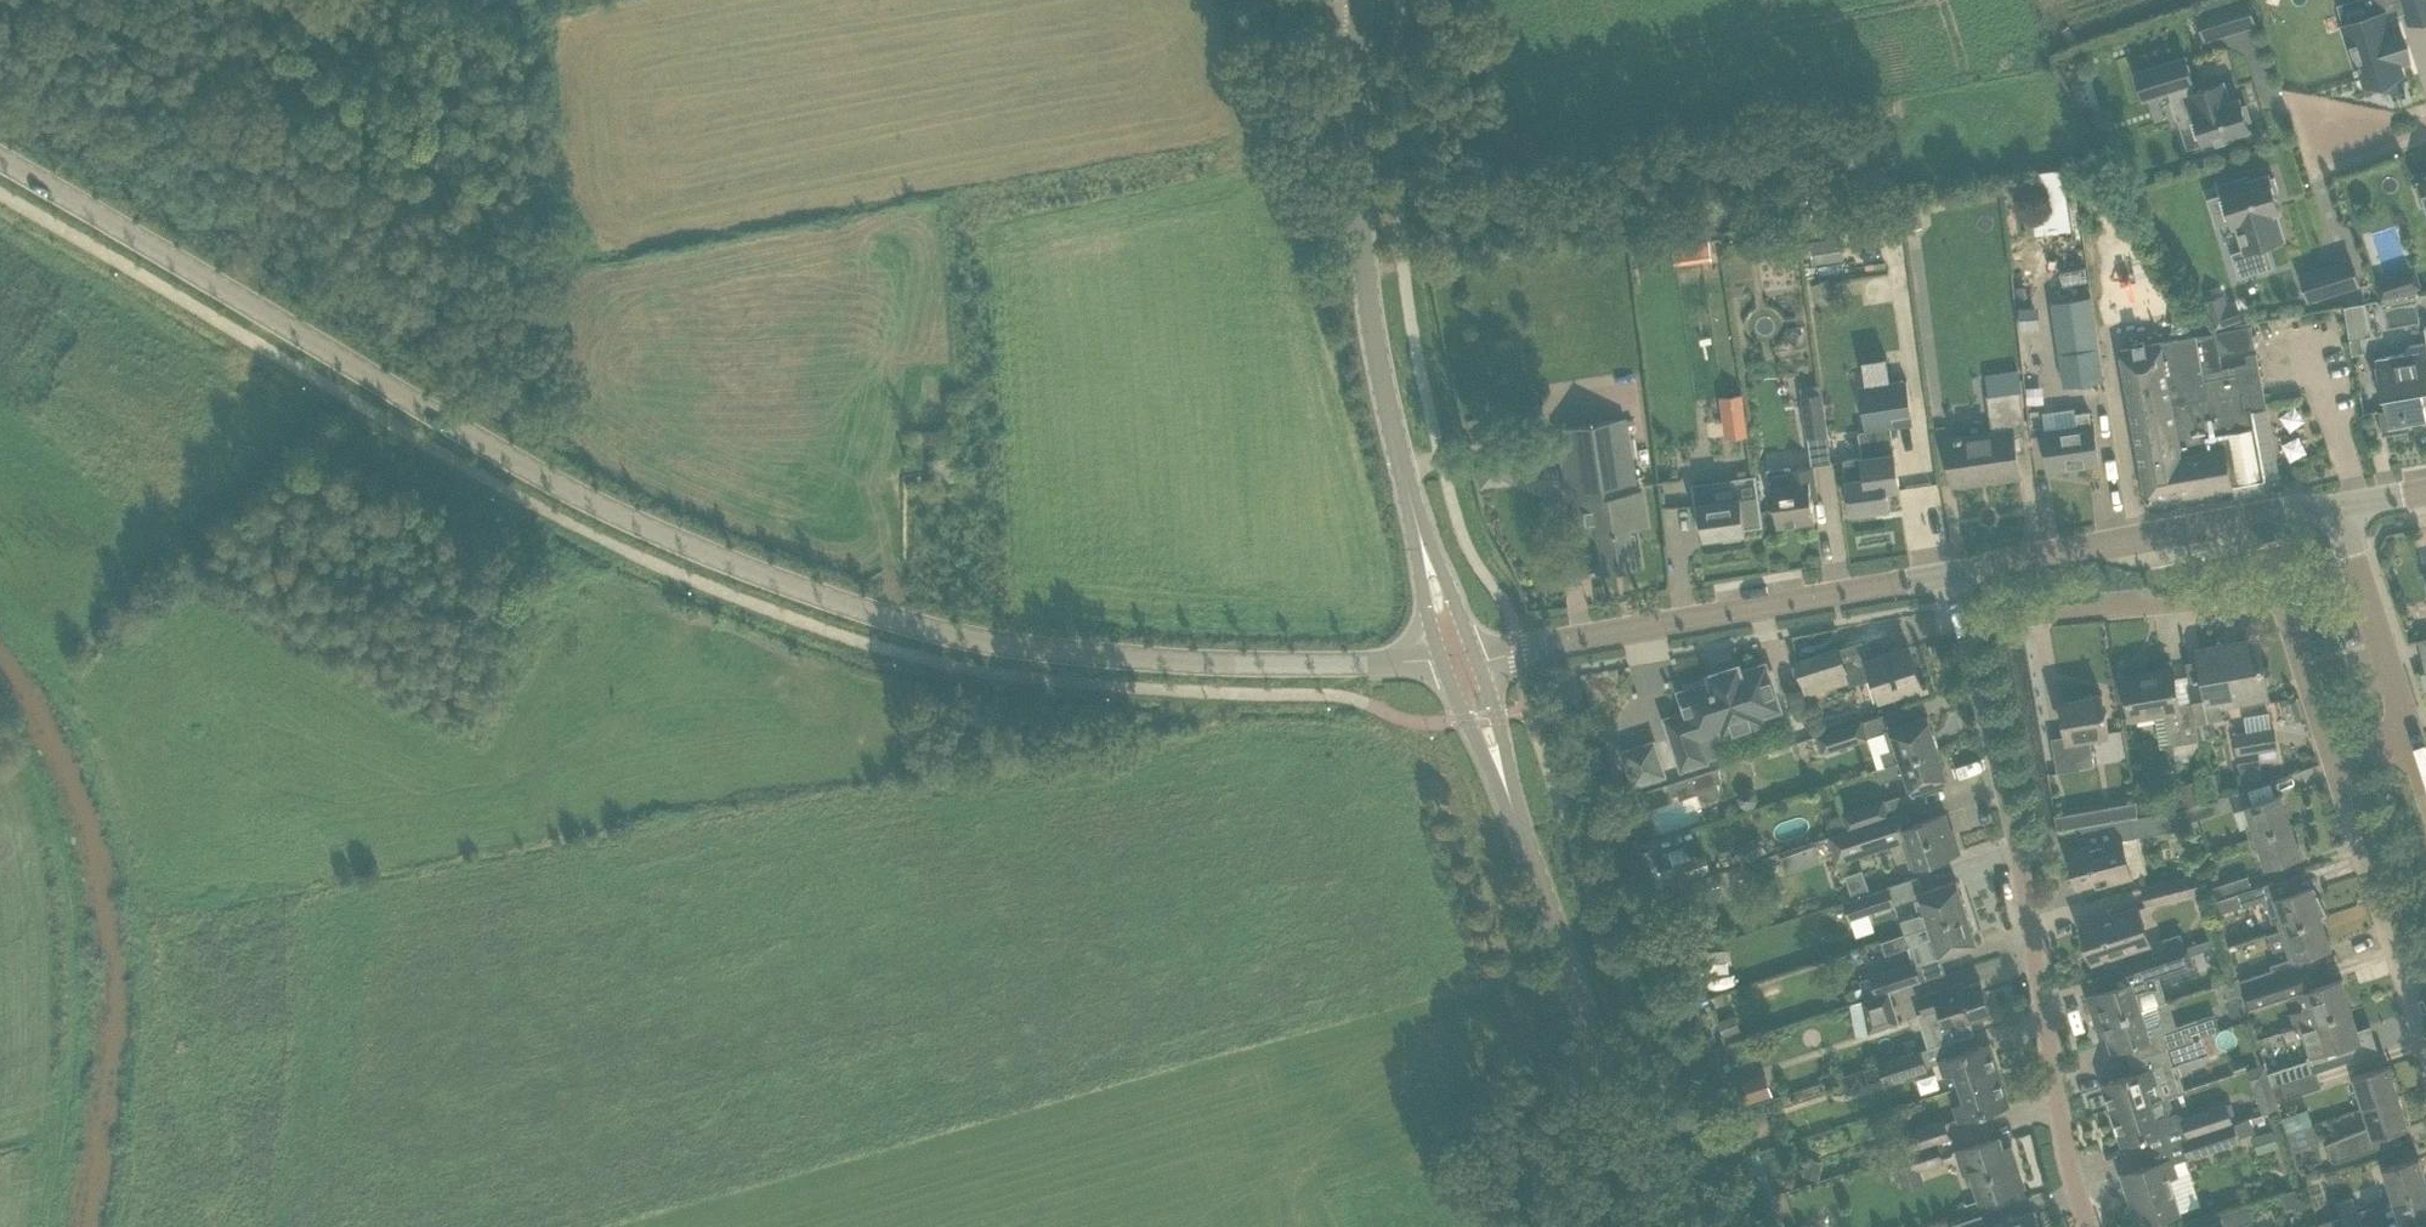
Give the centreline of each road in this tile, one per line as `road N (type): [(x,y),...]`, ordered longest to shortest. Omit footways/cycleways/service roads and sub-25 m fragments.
road 1 (tertiary): [(1444,664),(1149,665),(887,624),(718,564),(569,497),(0,169)]
road 2 (residential): [(1970,620),(2066,1158),(2088,1226)]
road 3 (tertiary): [(1422,540),(1370,337),(1357,187),(1359,2)]
road 4 (residential): [(2337,764),(2267,598),(2240,593),(1970,620)]
road 5 (tertiary): [(1662,1226),(1503,783)]
road 6 (residential): [(1518,652),(1963,577)]
road 7 (residential): [(1963,577),(2341,508)]
road 8 (residential): [(2425,1046),(2337,764)]
road 9 (residential): [(2413,744),(2341,508)]
road 10 (residential): [(2425,120),(2323,152),(2306,105)]
road 11 (tertiary): [(1444,664),(1503,783)]
road 12 (tertiary): [(1474,659),(1422,540)]
road 13 (tertiary): [(1503,783),(1474,659)]
road 14 (tertiary): [(1422,540),(1424,594),(1444,664)]

